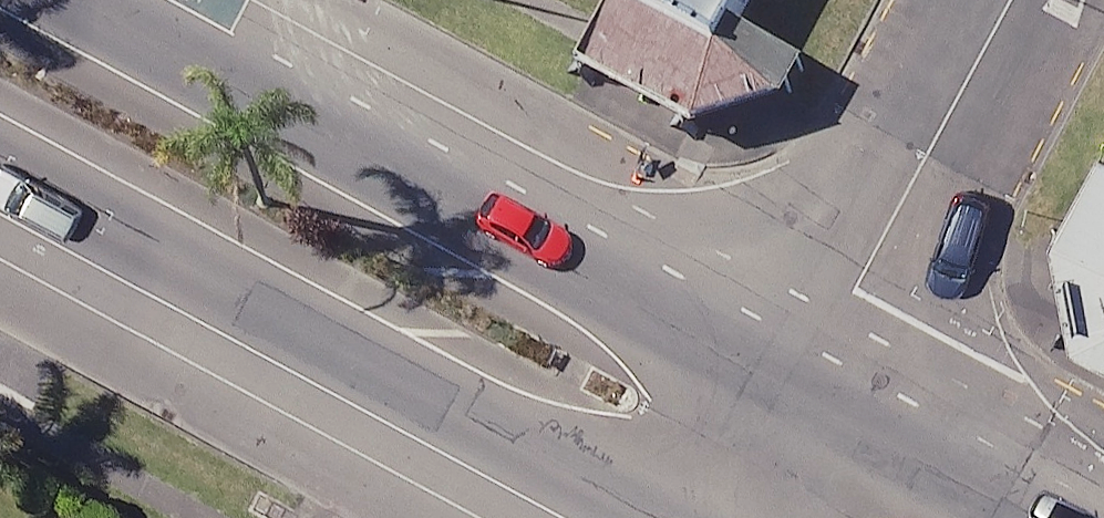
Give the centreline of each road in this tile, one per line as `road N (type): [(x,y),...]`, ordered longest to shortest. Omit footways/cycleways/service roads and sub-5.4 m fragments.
road 1 (secondary): [(67,0),(793,397)]
road 2 (secondary): [(683,517),(0,155)]
road 3 (residential): [(793,397),(1007,0)]
road 4 (secondary): [(793,397),(1017,517)]
road 5 (residential): [(725,517),(793,397)]

